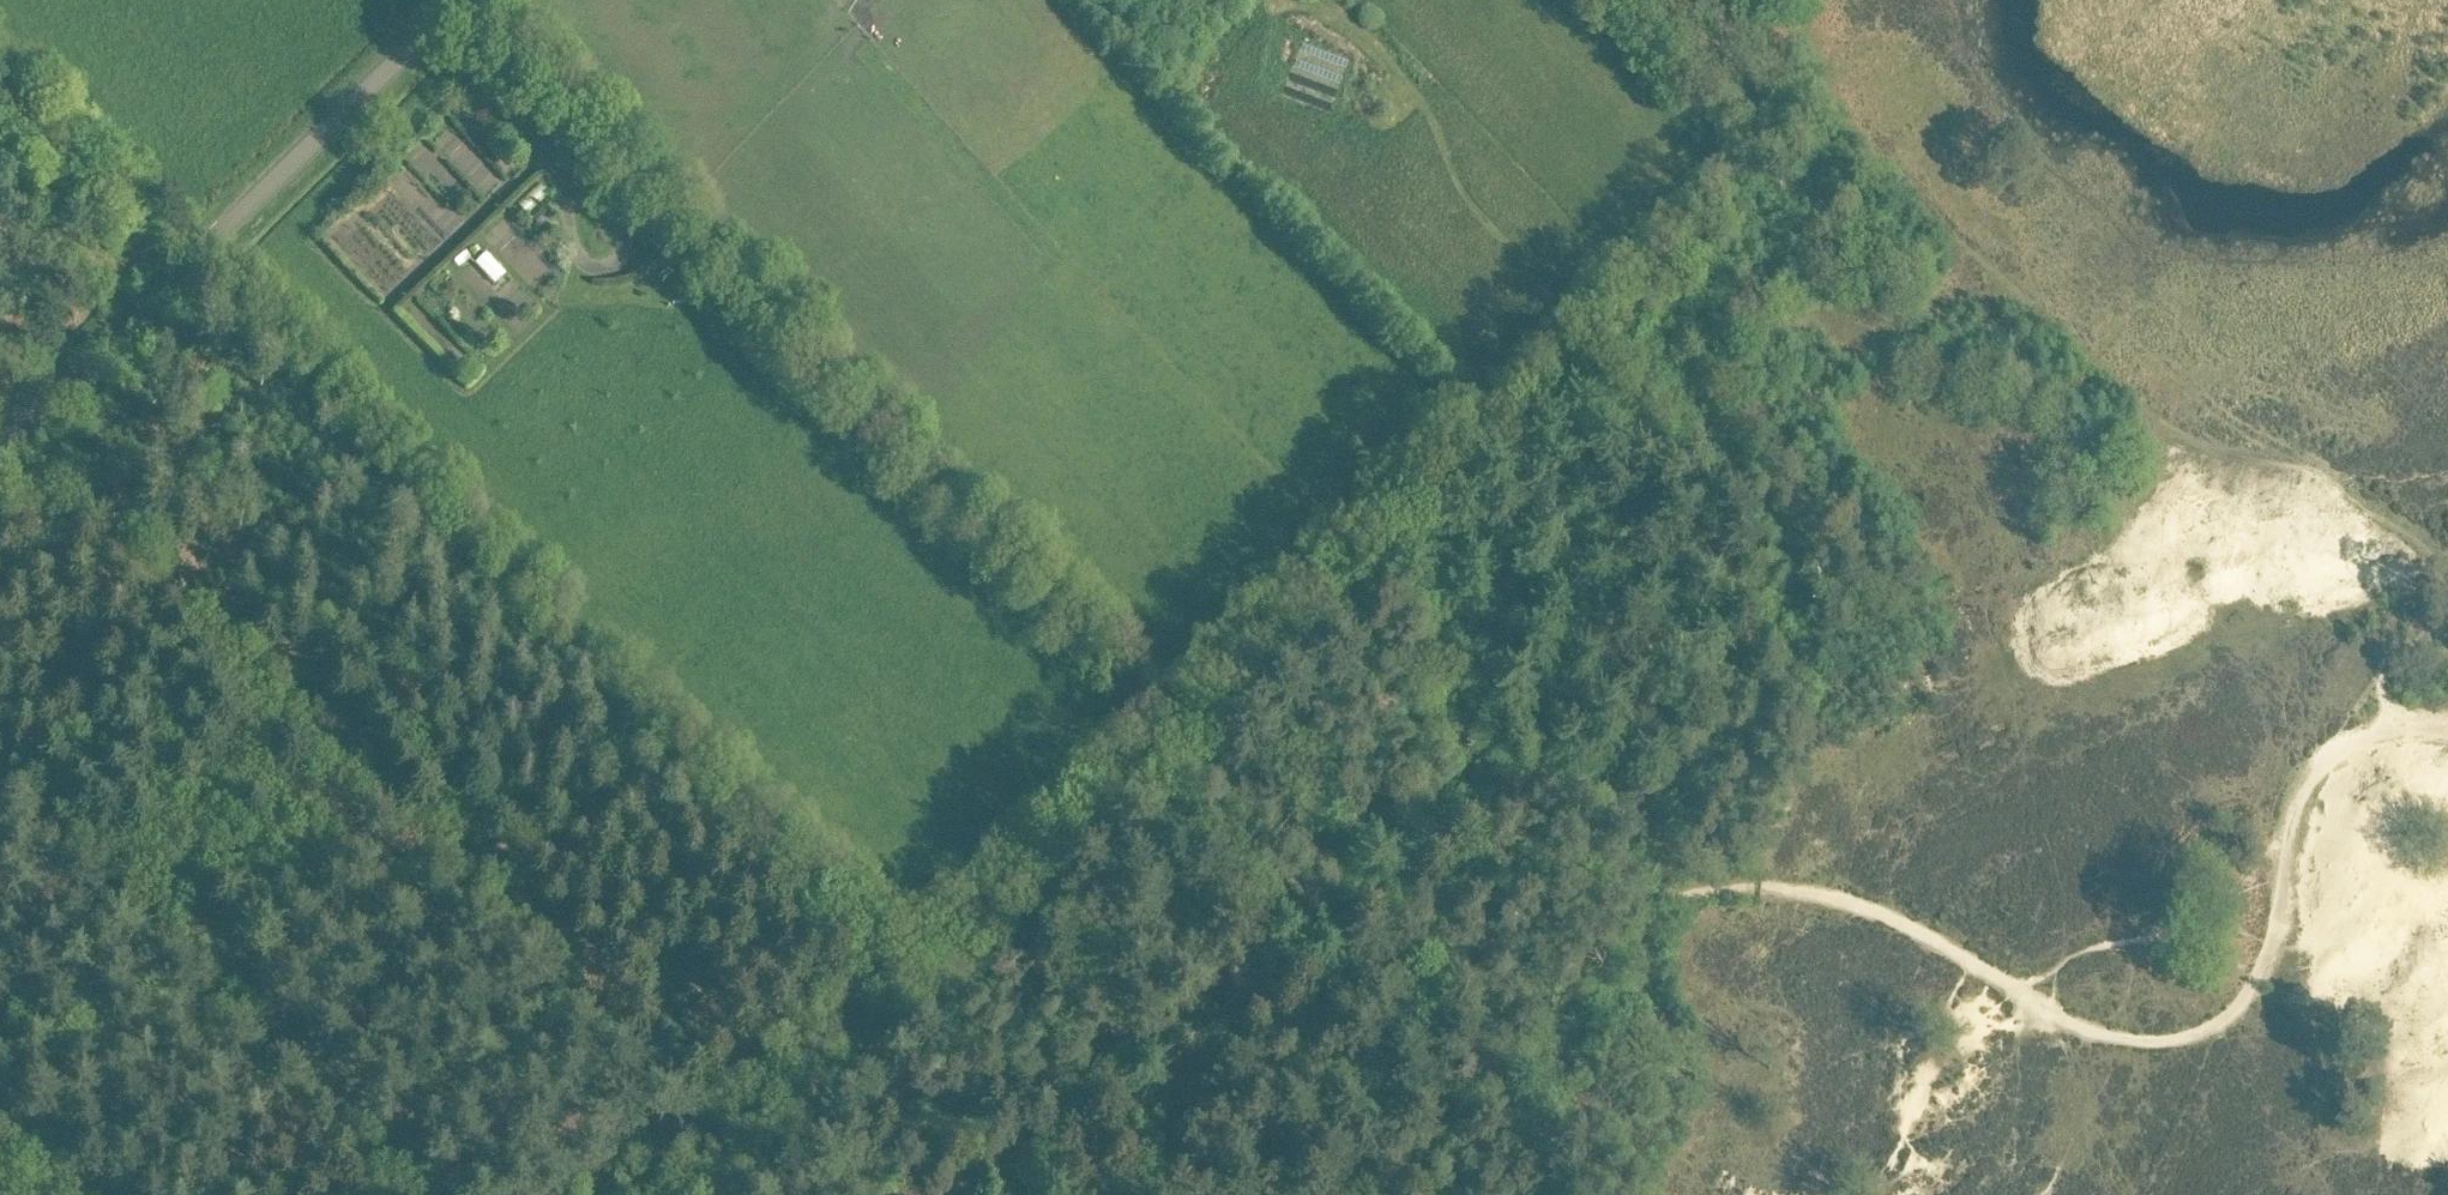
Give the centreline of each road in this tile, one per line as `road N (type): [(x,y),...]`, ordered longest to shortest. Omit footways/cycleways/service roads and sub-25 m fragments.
road 1 (tertiary): [(0,453),(461,0)]

